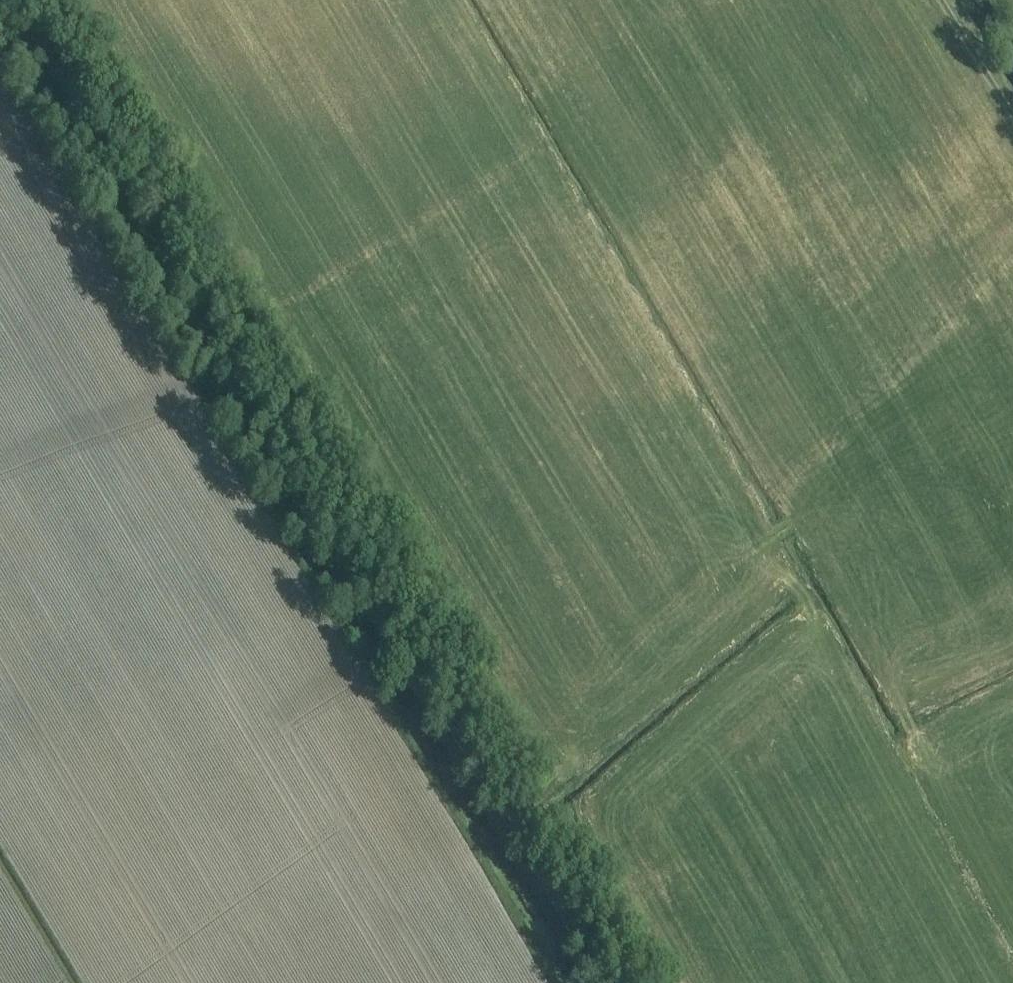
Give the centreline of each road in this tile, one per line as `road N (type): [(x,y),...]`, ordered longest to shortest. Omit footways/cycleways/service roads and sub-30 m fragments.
road 1 (track): [(10,0),(604,982)]
road 2 (track): [(1012,119),(943,0)]

